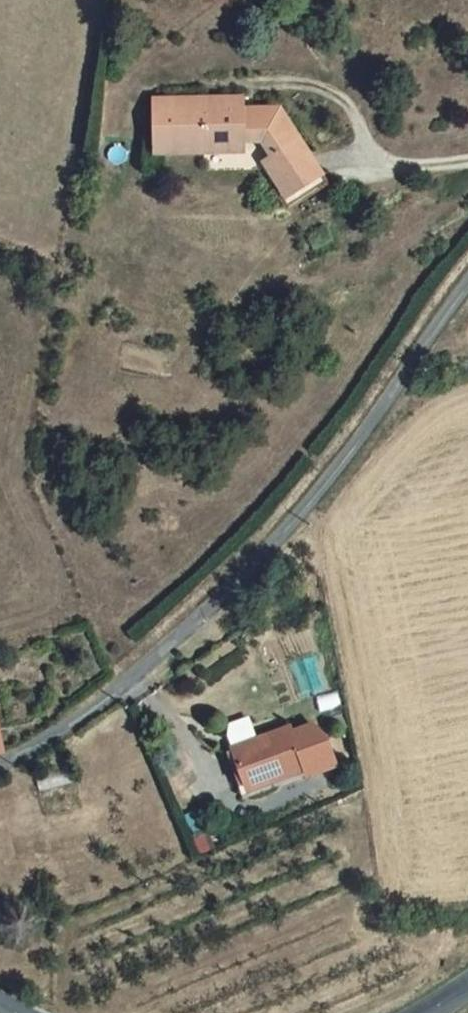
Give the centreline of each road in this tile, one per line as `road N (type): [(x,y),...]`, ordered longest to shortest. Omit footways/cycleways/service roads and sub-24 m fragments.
road 1 (unclassified): [(0,757),(110,686),(255,553),(335,460),(467,275)]
road 2 (track): [(467,145),(367,144),(348,129),(325,87),(291,67),(228,67)]

